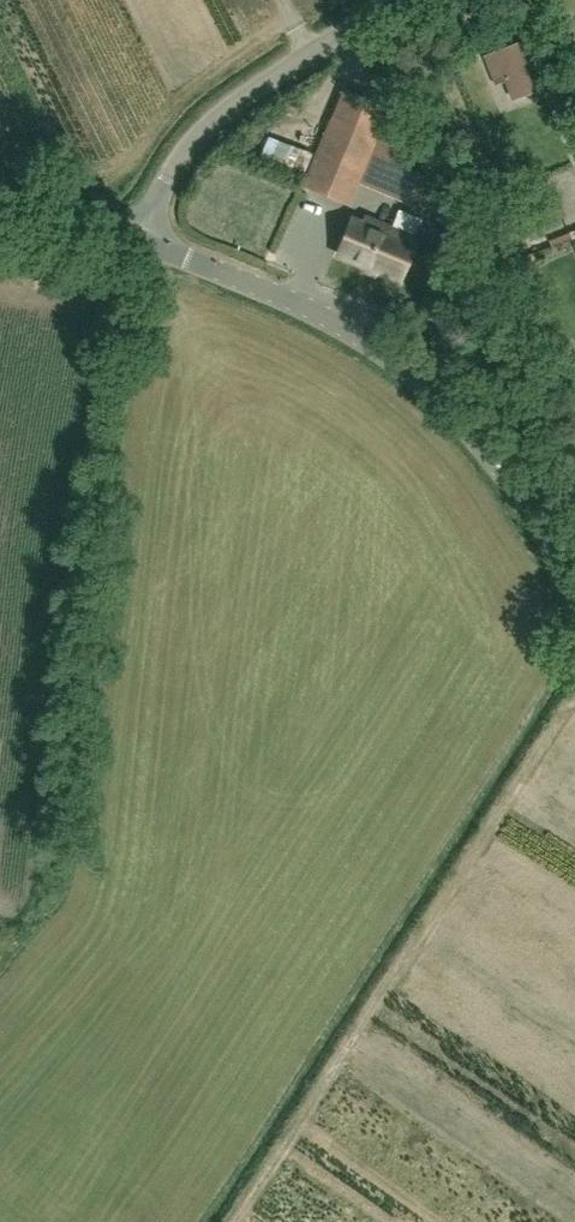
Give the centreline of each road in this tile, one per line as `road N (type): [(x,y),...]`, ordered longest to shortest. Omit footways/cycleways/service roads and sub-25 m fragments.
road 1 (track): [(230,1221),(305,1118),(560,710),(574,702)]
road 2 (unclassified): [(574,583),(479,430),(410,367),(336,317),(136,236)]
road 3 (unclassified): [(136,236),(195,139),(239,100),(391,0)]
road 4 (unclassified): [(136,236),(0,192)]

